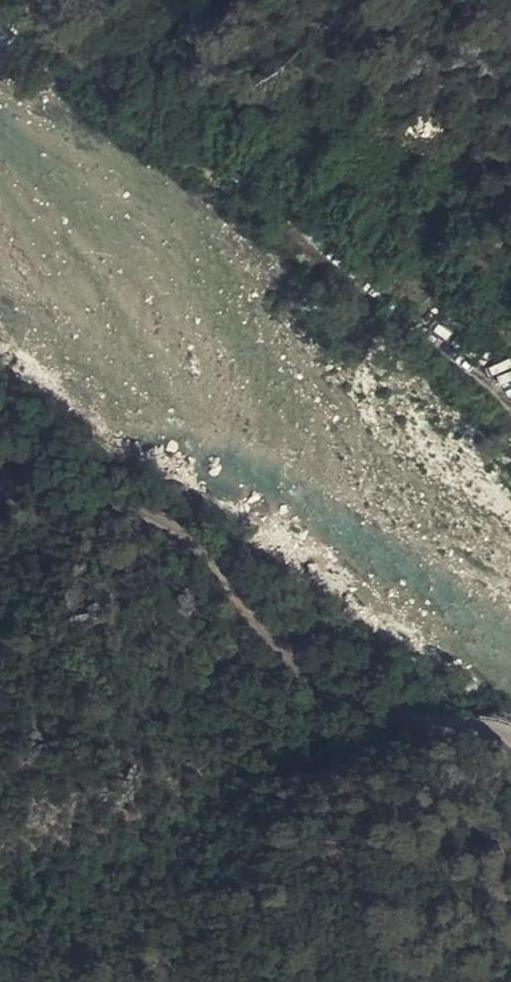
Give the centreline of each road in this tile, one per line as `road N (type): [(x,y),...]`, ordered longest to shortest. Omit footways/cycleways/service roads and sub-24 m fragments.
road 1 (track): [(510,410),(410,317),(87,65),(56,0)]
road 2 (unclassified): [(0,480),(165,521),(281,655),(323,695),(363,715),(510,730)]

